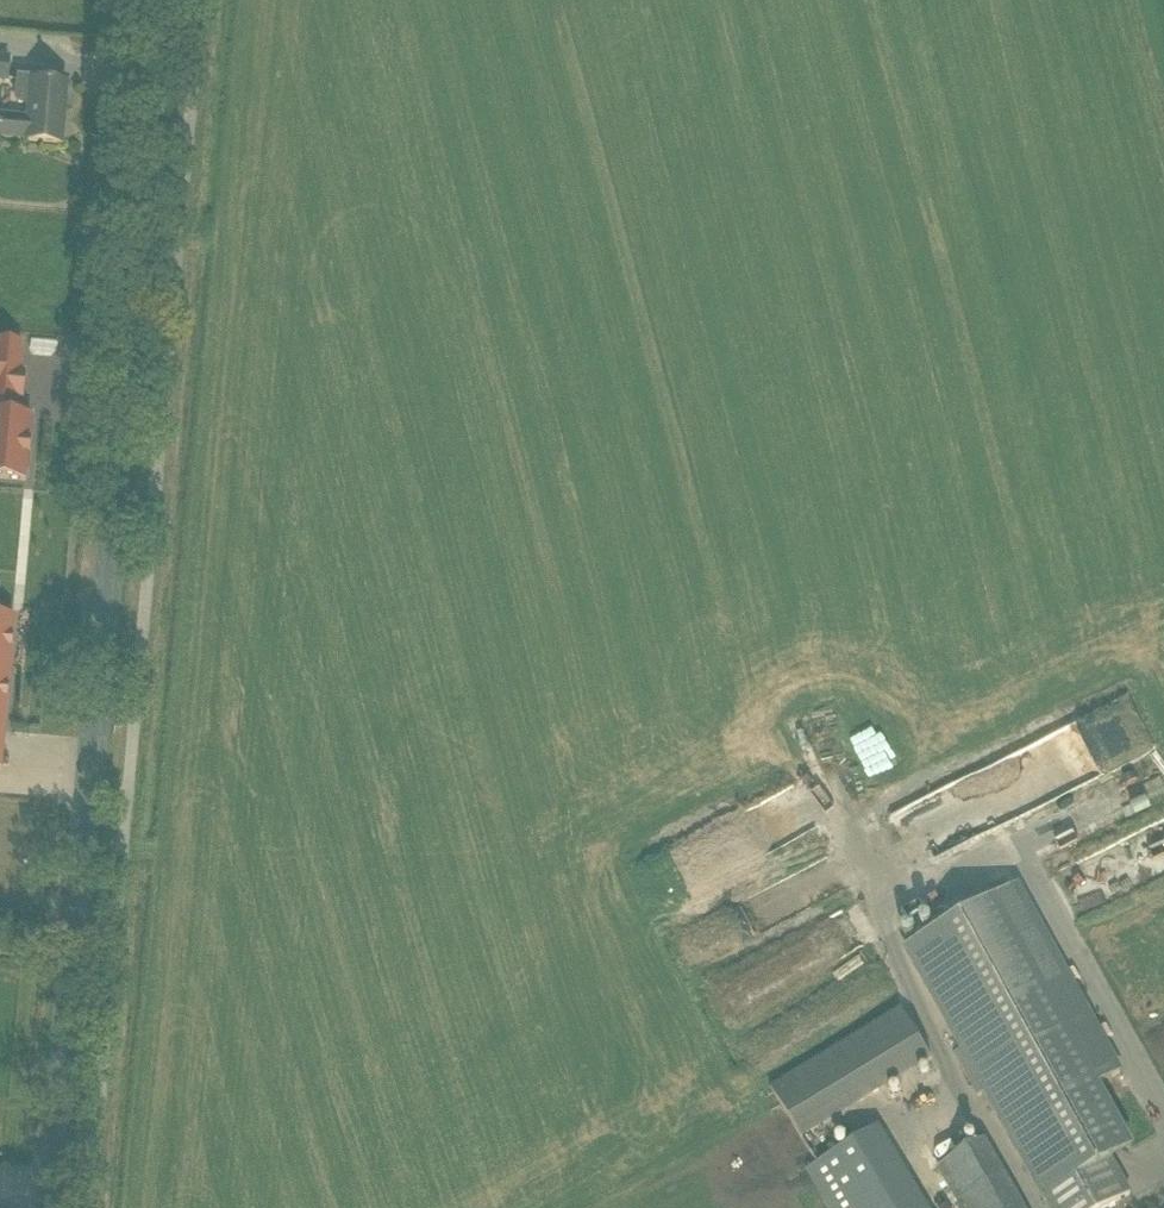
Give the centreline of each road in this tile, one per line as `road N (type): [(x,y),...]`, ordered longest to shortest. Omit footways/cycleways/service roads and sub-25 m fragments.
road 1 (tertiary): [(51,1207),(162,0)]

